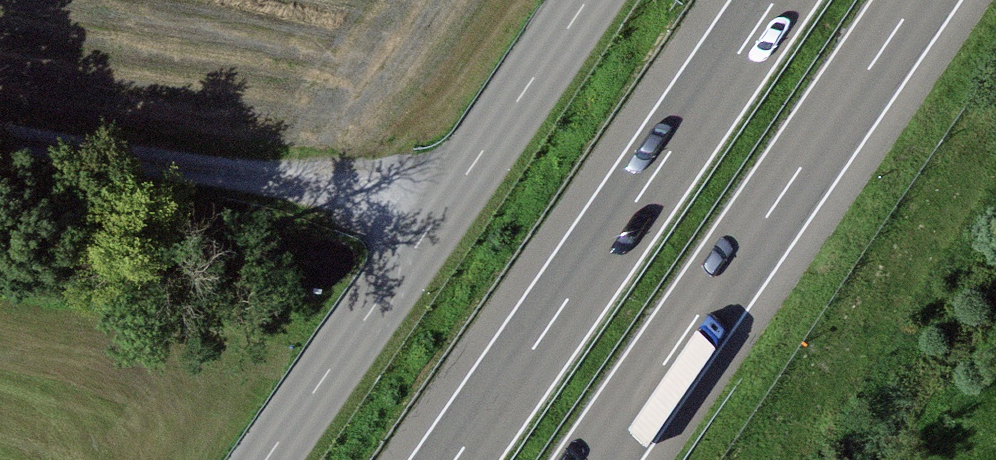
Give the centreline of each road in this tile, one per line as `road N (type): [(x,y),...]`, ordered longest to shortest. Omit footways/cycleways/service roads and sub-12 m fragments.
road 1 (tertiary): [(265,459),(596,0)]
road 2 (motorway): [(596,459),(909,0)]
road 3 (motorway): [(770,0),(457,459)]
road 4 (track): [(0,136),(449,206)]

